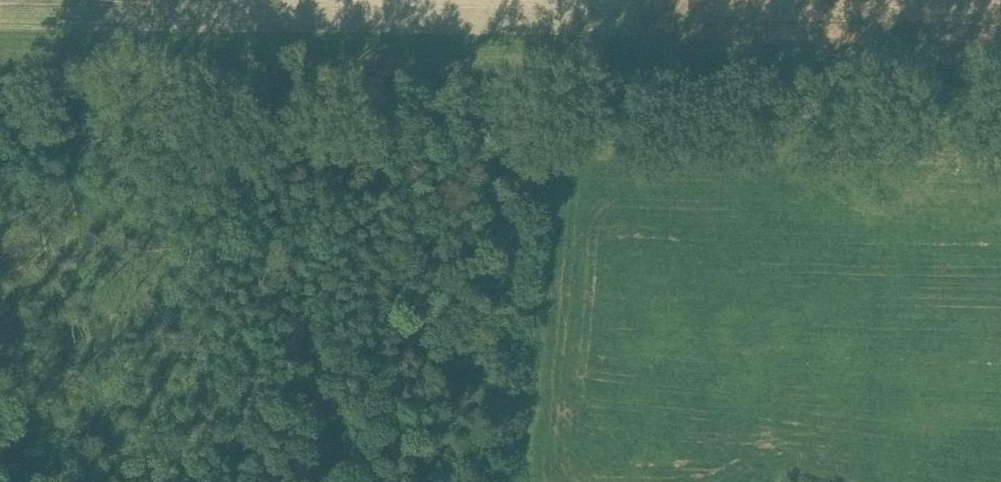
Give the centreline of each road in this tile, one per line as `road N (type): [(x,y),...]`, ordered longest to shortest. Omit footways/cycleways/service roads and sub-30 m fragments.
road 1 (track): [(0,89),(553,106),(775,95),(1000,97)]

